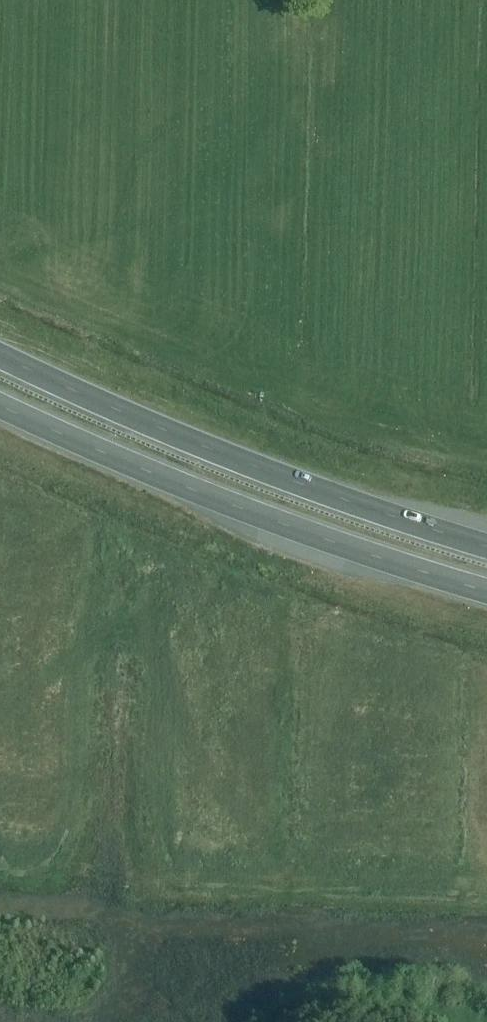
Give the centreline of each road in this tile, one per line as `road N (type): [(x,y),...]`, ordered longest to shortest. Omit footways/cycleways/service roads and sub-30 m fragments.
road 1 (trunk): [(486,546),(211,449),(0,355)]
road 2 (trunk): [(0,404),(198,490),(486,591)]

